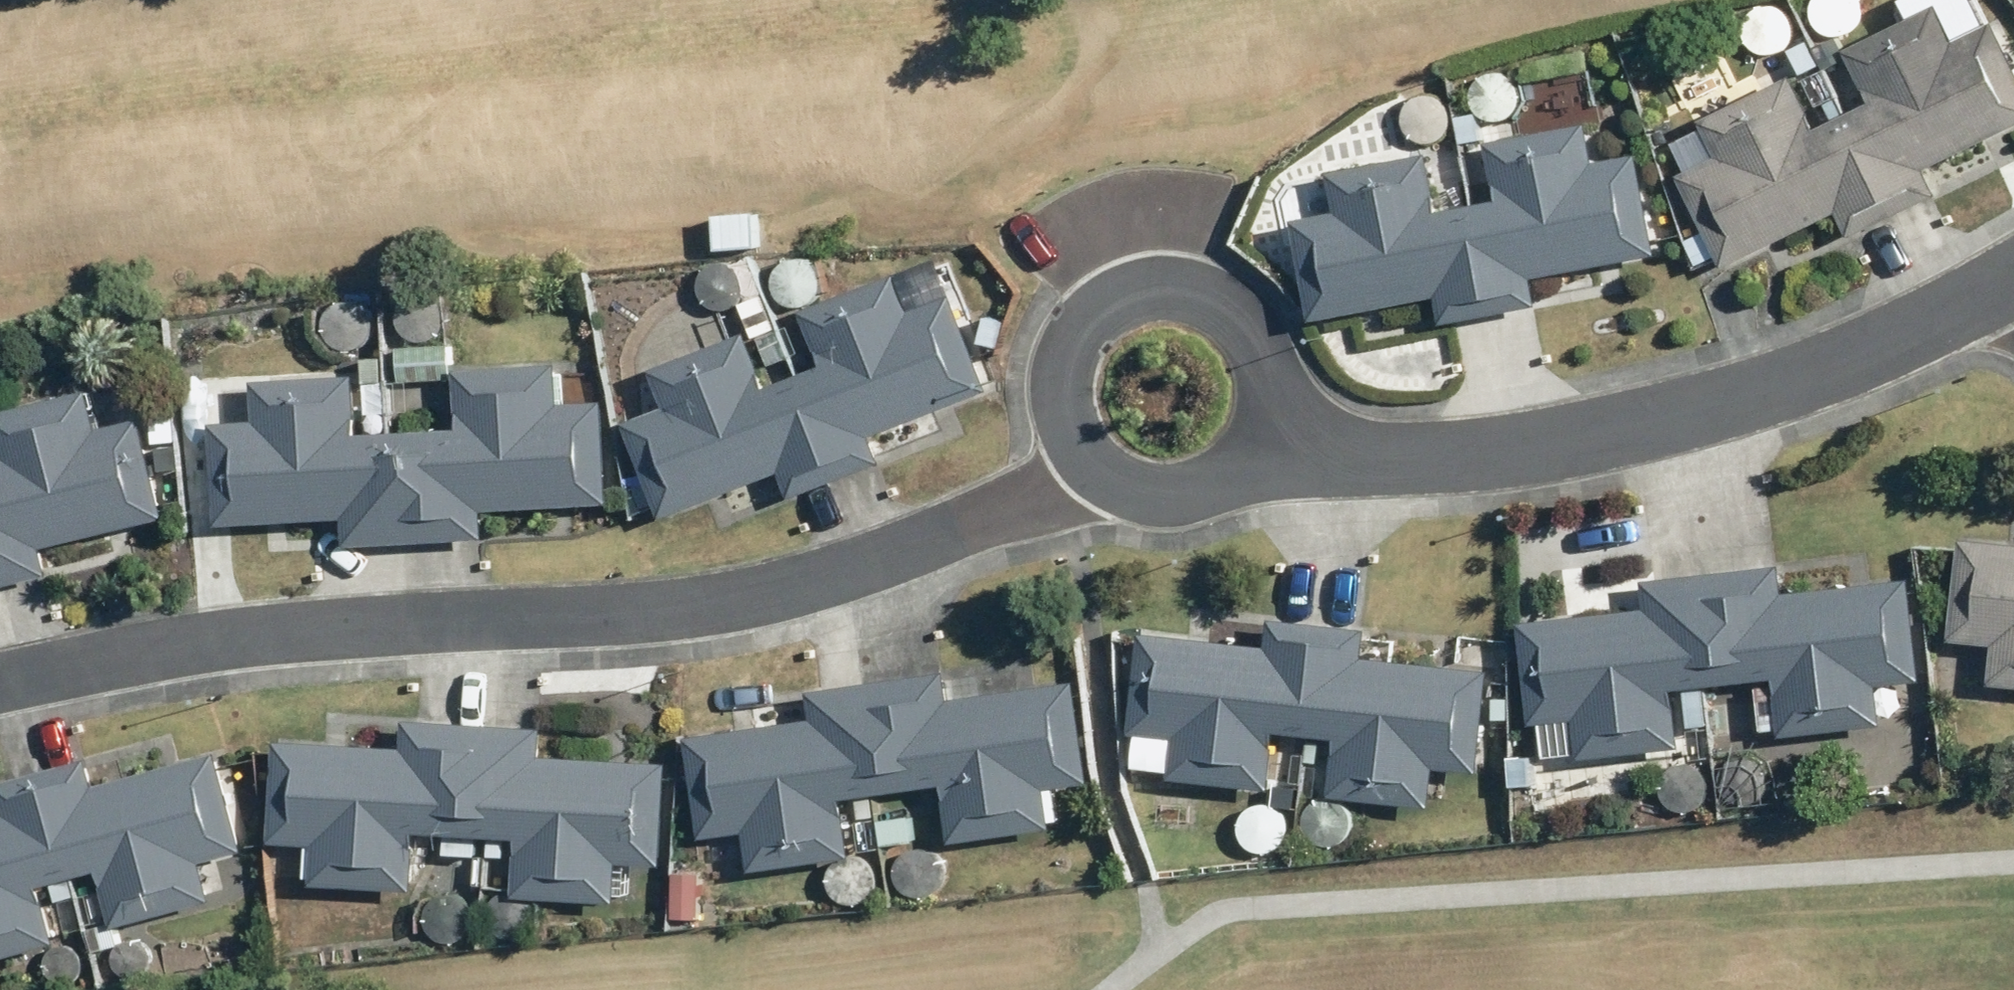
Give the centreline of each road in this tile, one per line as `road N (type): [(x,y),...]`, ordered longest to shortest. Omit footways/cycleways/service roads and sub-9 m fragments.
road 1 (residential): [(1103,479),(800,586),(638,616),(367,628),(105,664),(0,690)]
road 2 (residential): [(1269,440),(1349,461),(1526,453),(1725,404),(1924,326),(2013,280)]
road 3 (residential): [(1103,479),(1077,451),(1063,416),(1061,378),(1072,342),(1095,312),(1127,291),(1164,283),(1201,287),(1235,304),(1261,331),(1277,366),(1279,404),(1269,440)]
road 4 (residential): [(1269,440),(1225,487),(1195,498),(1163,501),(1103,479)]

